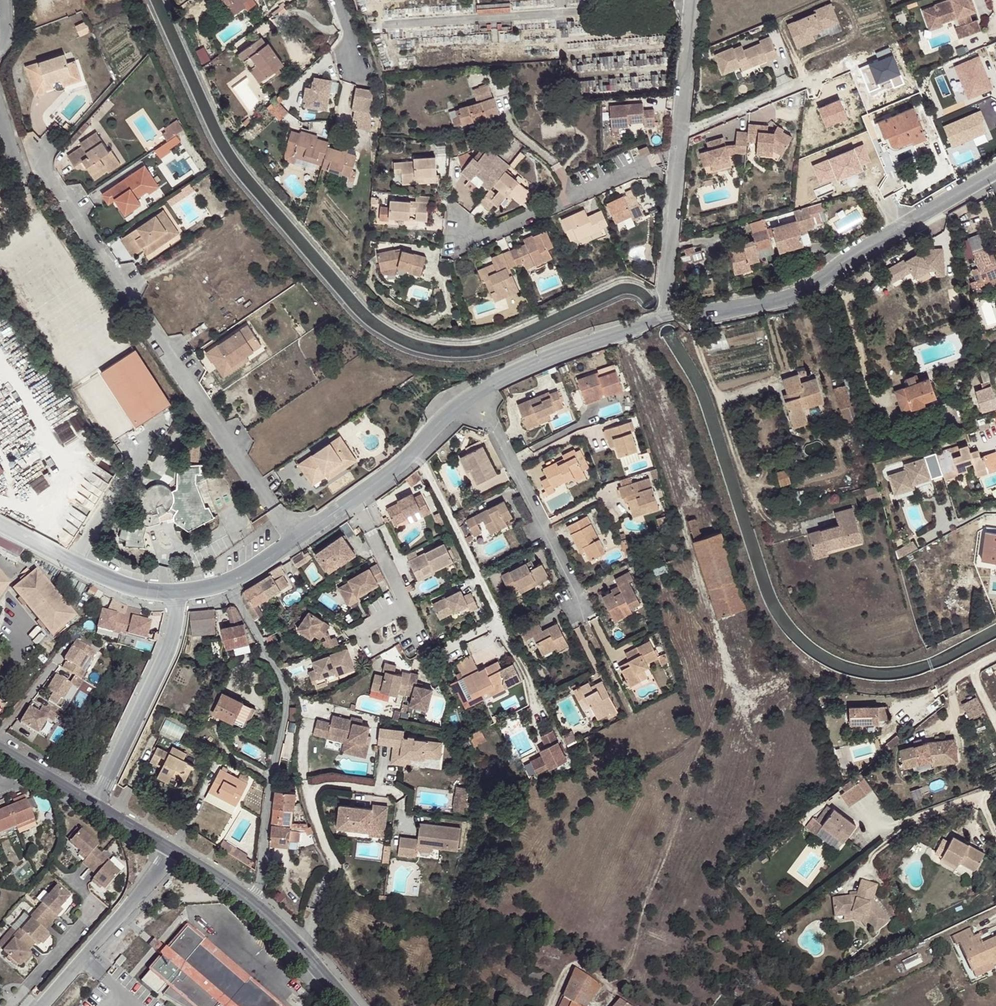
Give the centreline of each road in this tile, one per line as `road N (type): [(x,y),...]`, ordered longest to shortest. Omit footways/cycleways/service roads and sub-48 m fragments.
road 1 (track): [(620,332),(727,676),(626,969),(573,965),(551,1005)]
road 2 (residential): [(666,315),(712,314),(800,292),(995,172)]
road 3 (unclassified): [(230,585),(288,692),(254,909)]
road 4 (residential): [(689,0),(666,315)]
road 5 (residential): [(580,611),(545,521),(476,395)]
road 6 (residential): [(184,602),(96,806)]
road 7 (residential): [(476,395),(536,363),(666,315)]
road 8 (residential): [(171,852),(39,1005)]
road 9 (residential): [(0,525),(125,592),(184,602)]
road 10 (residential): [(230,585),(359,497)]
road 11 (residential): [(359,497),(476,395)]
road 12 (unclassified): [(359,497),(417,631)]
road 13 (tertiary): [(348,1005),(254,909)]

